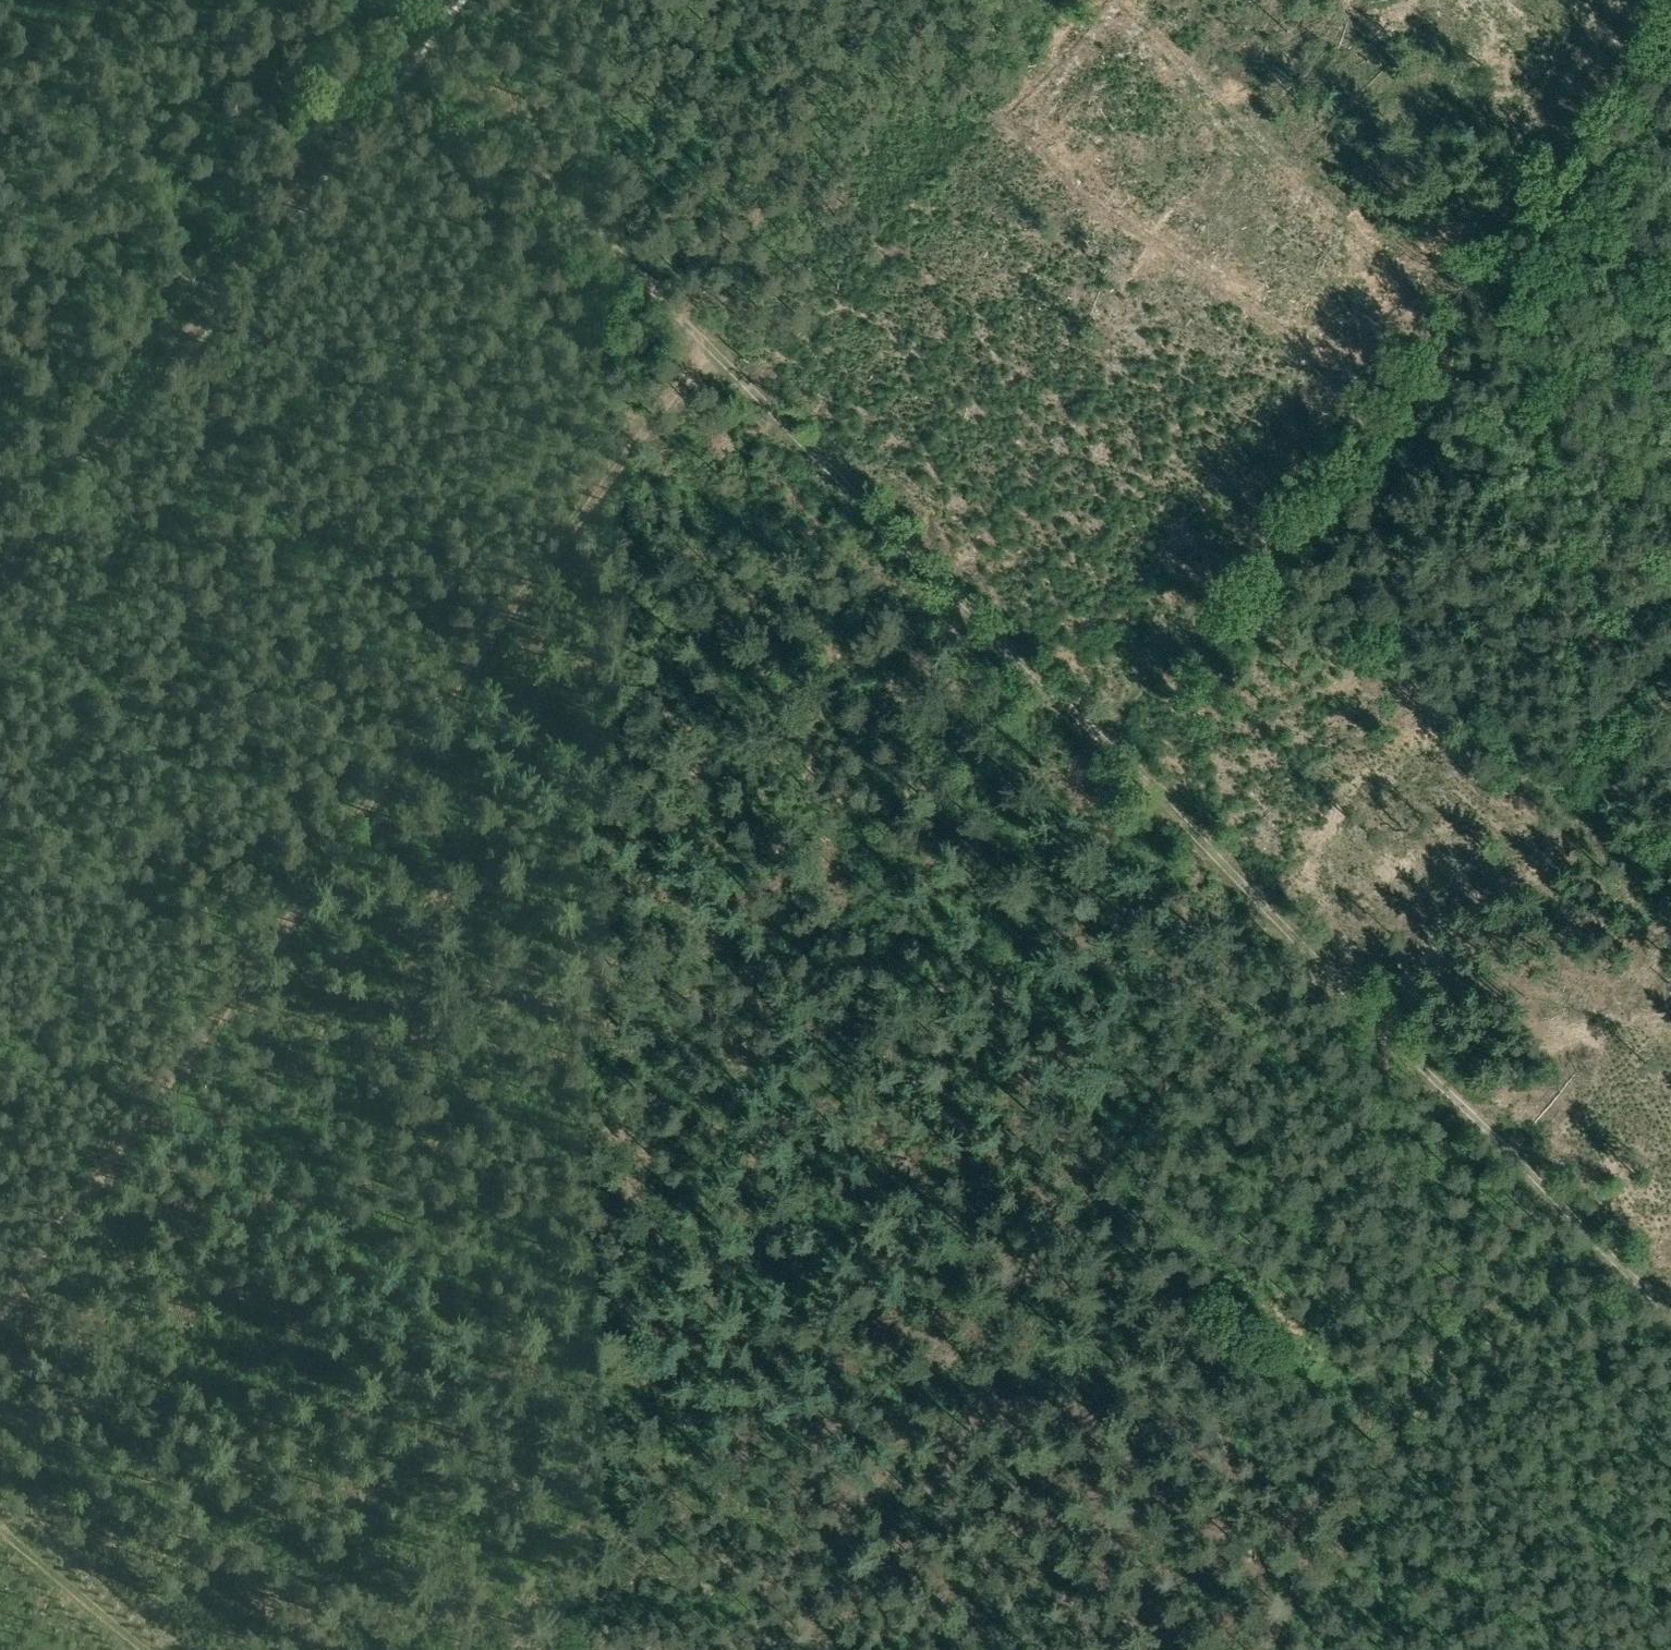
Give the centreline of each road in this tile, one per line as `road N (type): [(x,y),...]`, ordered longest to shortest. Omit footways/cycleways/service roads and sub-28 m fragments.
road 1 (track): [(428,45),(478,111),(1670,1304)]
road 2 (track): [(439,0),(0,569)]

